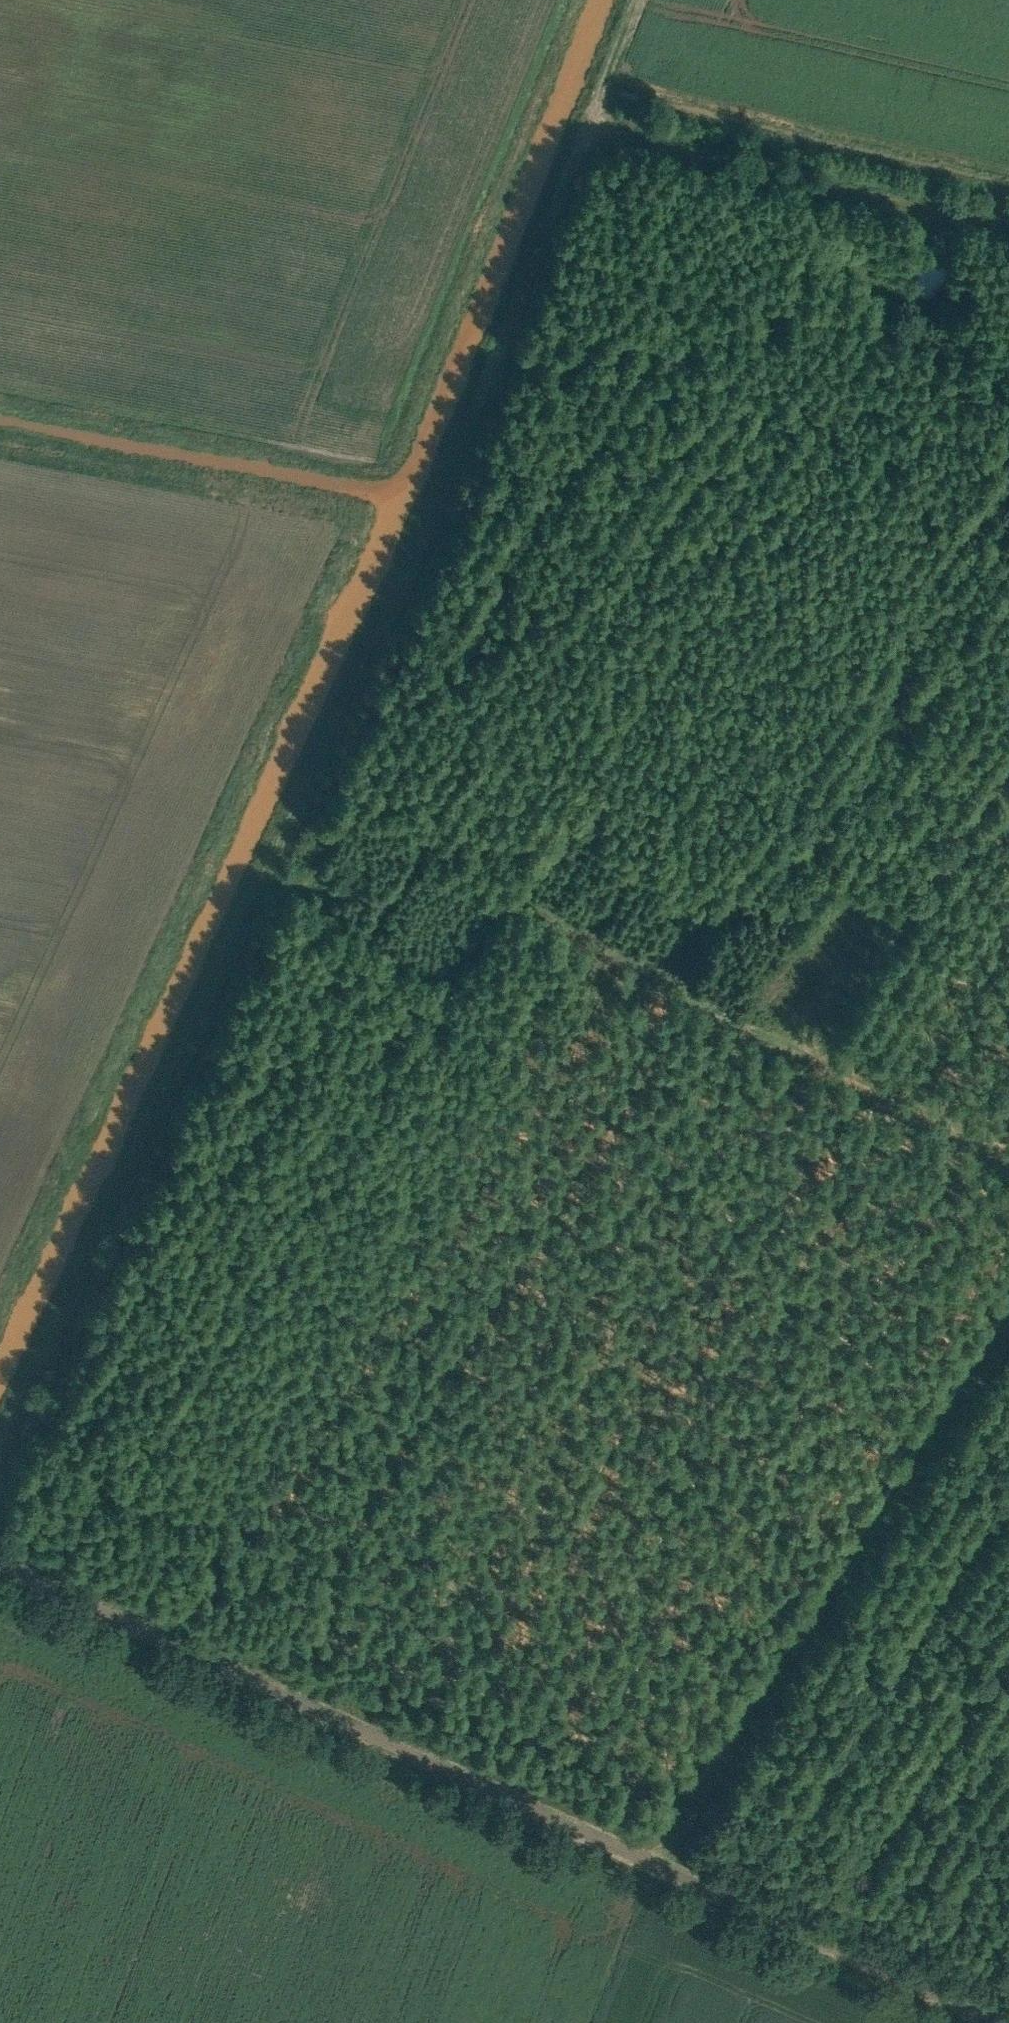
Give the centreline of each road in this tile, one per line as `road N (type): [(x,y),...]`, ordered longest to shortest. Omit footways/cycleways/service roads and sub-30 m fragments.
road 1 (track): [(0,1484),(632,0)]
road 2 (unclassified): [(0,1563),(1005,2022)]

